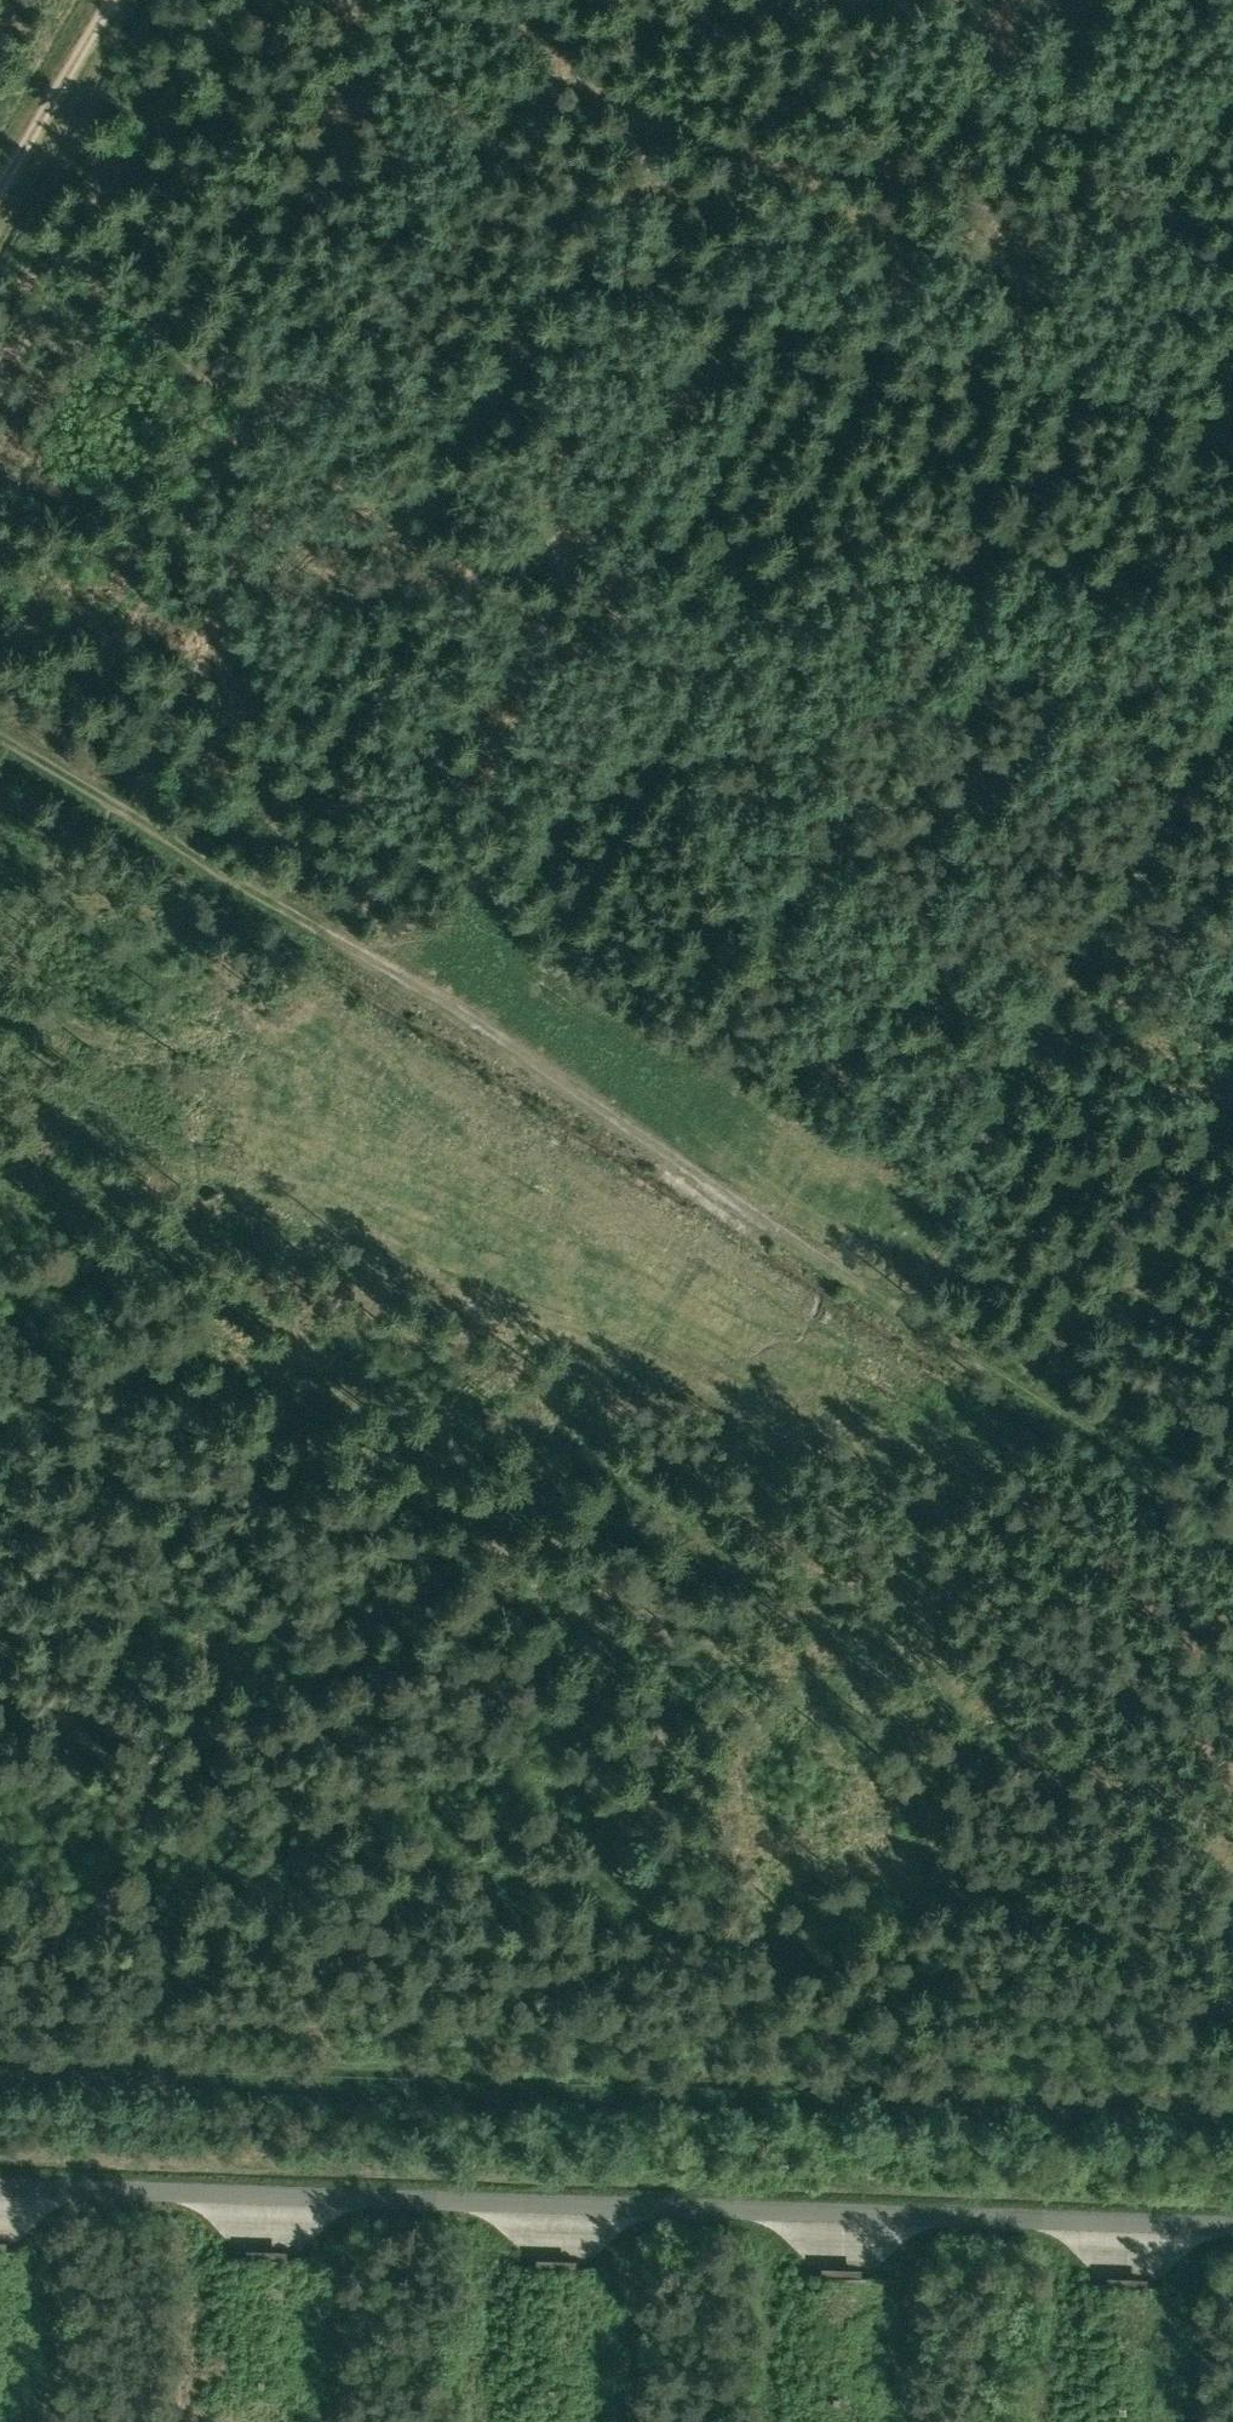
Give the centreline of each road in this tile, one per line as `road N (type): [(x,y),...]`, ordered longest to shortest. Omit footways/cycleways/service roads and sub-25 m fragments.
road 1 (track): [(1232,2064),(0,2025)]
road 2 (track): [(0,189),(110,0)]

